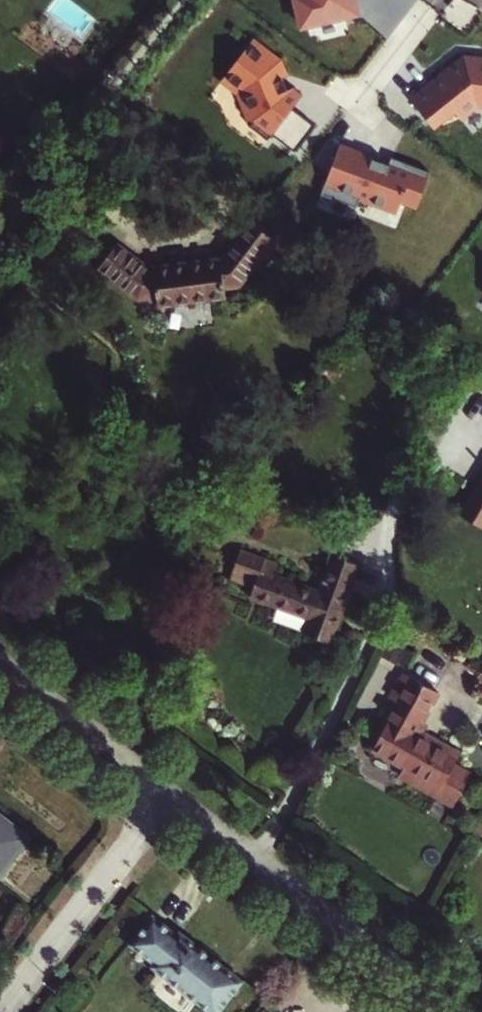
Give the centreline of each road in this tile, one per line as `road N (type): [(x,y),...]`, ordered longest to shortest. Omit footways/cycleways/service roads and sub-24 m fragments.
road 1 (residential): [(172,790),(458,1011)]
road 2 (residential): [(0,1011),(172,790)]
road 3 (residential): [(0,653),(172,790)]

